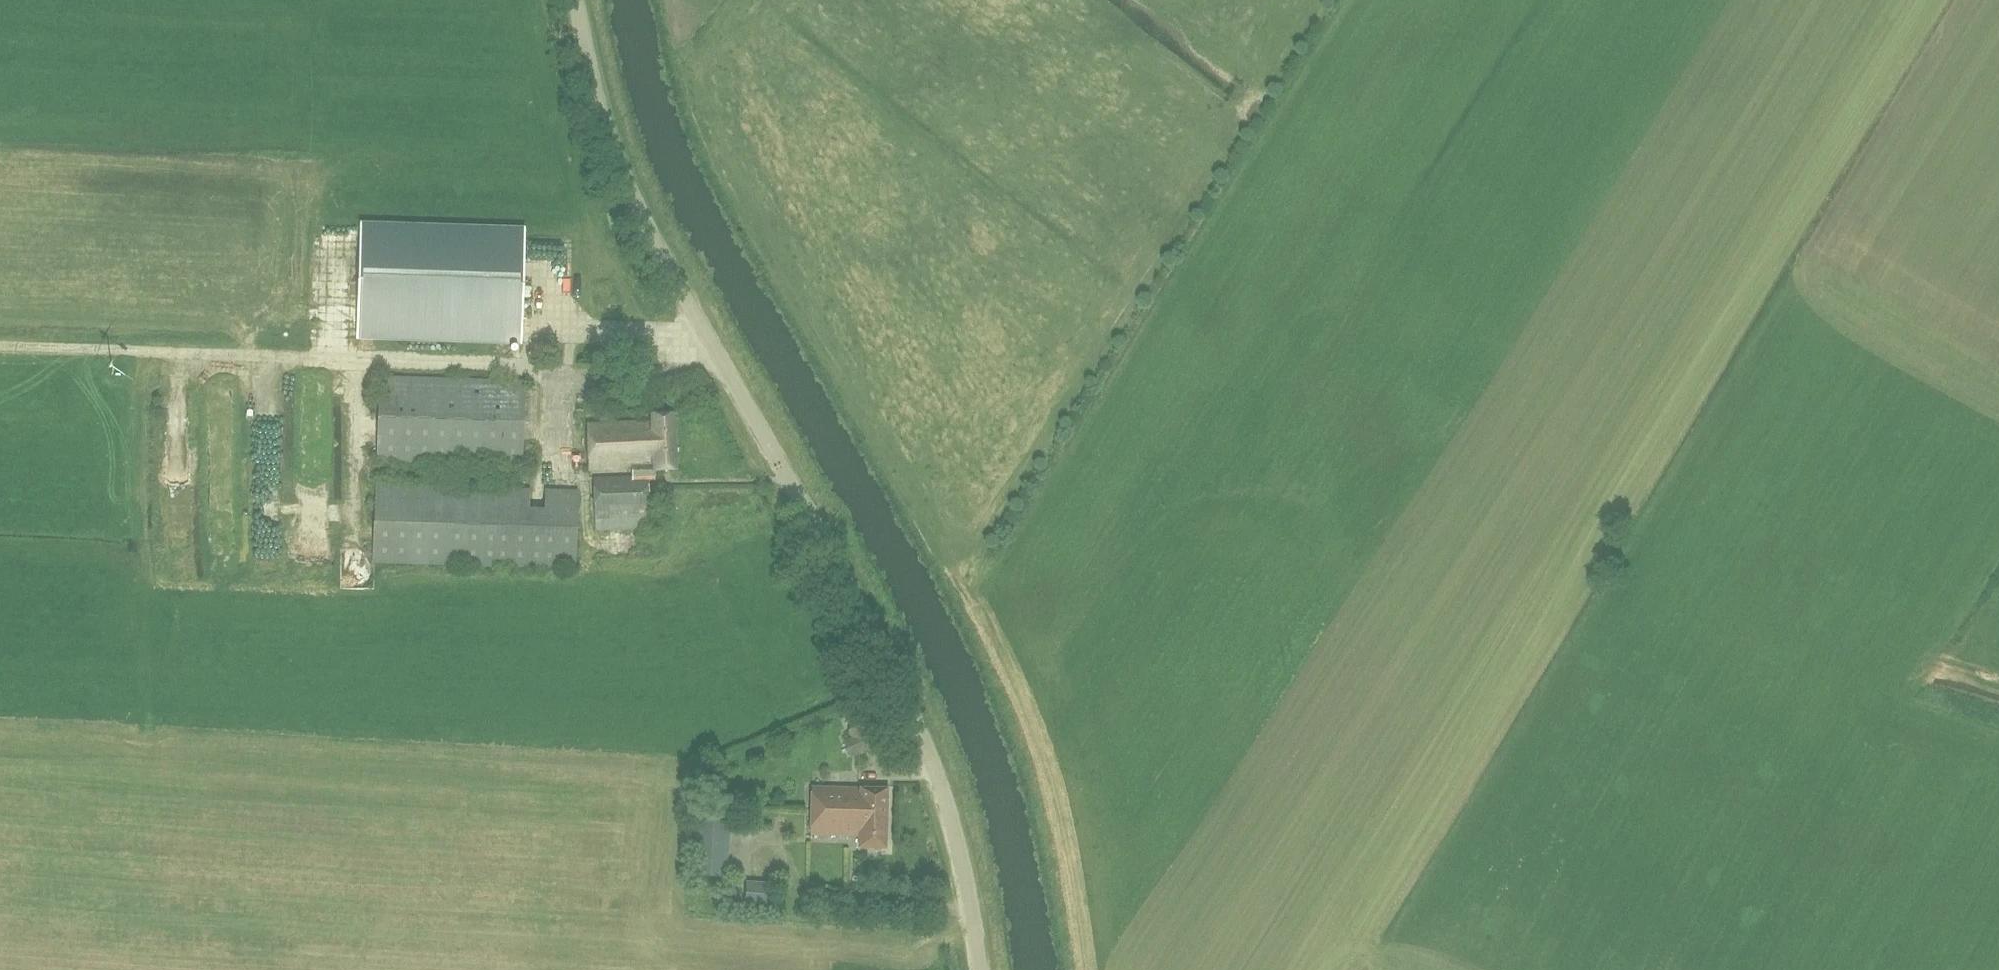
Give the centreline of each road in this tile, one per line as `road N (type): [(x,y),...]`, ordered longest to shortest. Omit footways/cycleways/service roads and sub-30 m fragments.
road 1 (unclassified): [(980,969),(951,821),(903,695),(620,170),(575,0)]

